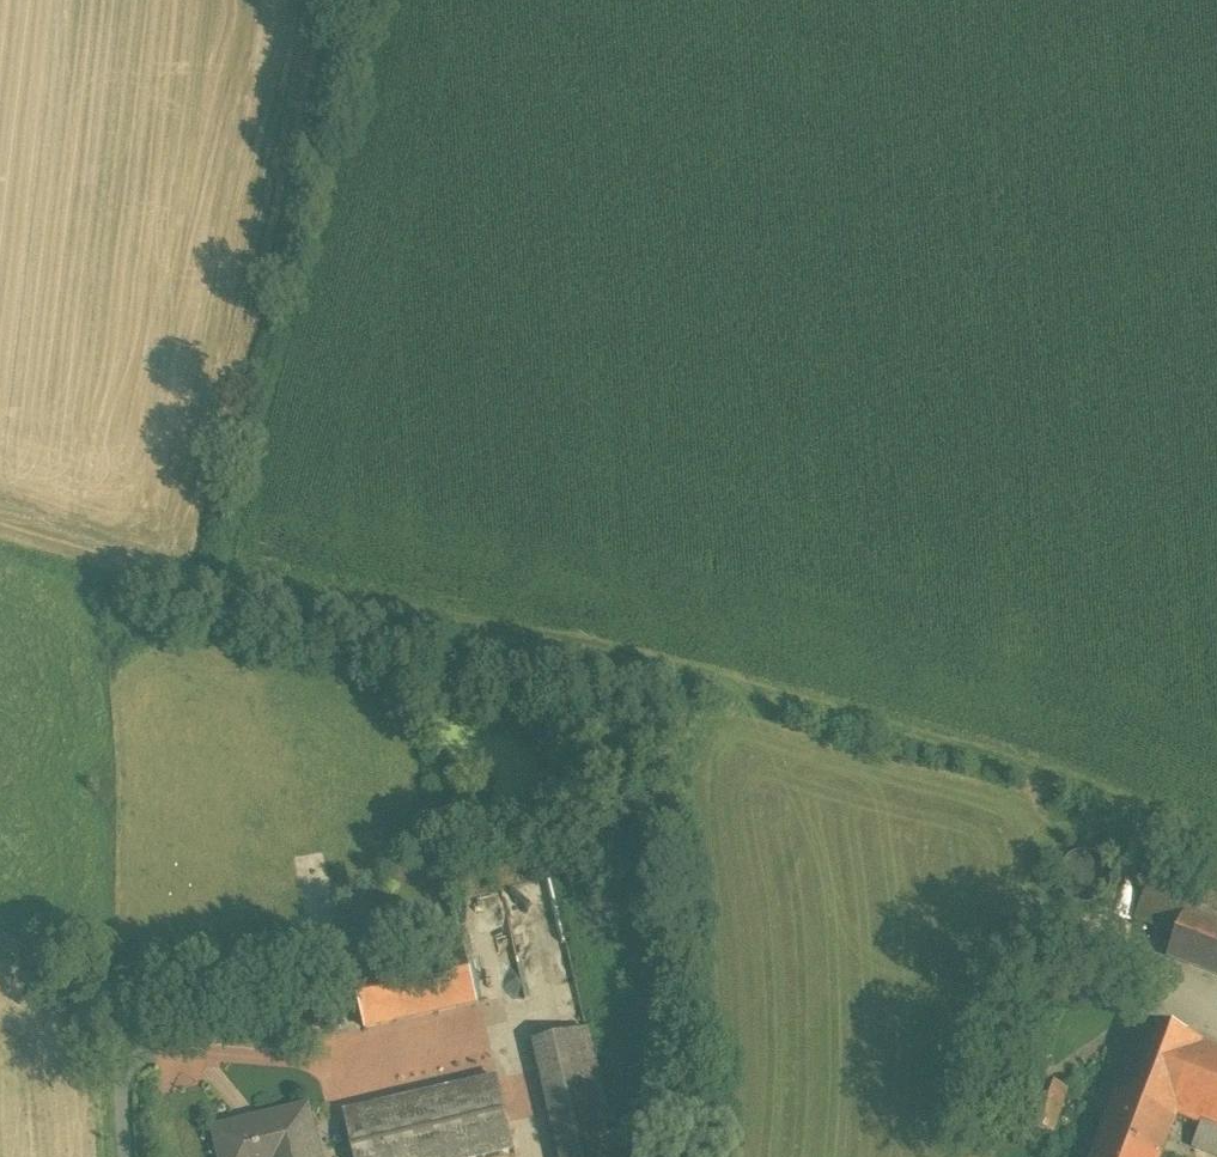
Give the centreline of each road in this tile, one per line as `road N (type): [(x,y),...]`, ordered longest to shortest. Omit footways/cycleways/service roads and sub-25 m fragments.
road 1 (unclassified): [(0,934),(108,1006),(127,1068),(128,1156)]

